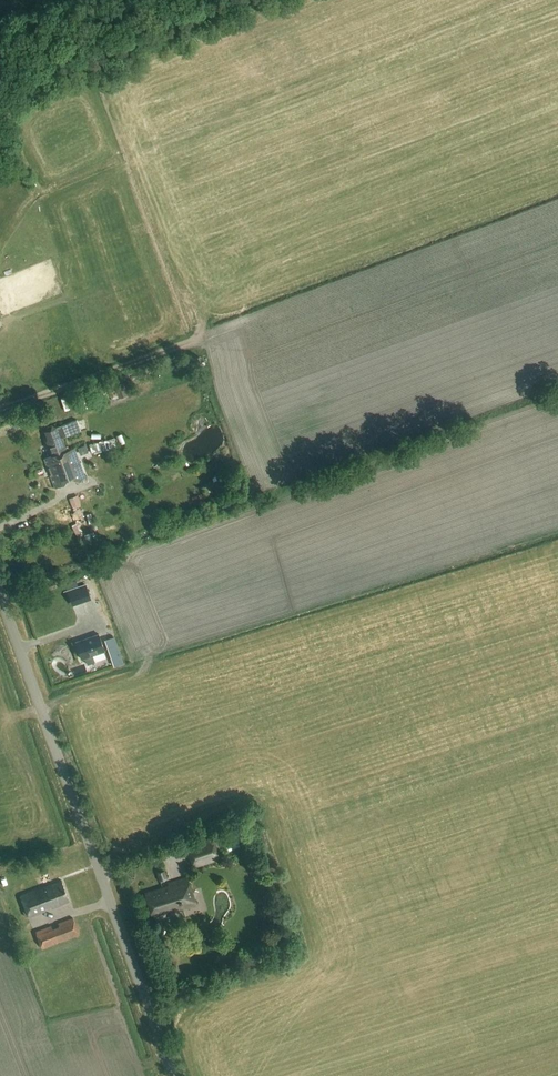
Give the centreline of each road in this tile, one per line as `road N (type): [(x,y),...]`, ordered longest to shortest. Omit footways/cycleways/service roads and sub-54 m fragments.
road 1 (unclassified): [(173,1075),(0,593)]
road 2 (track): [(0,87),(216,0)]

